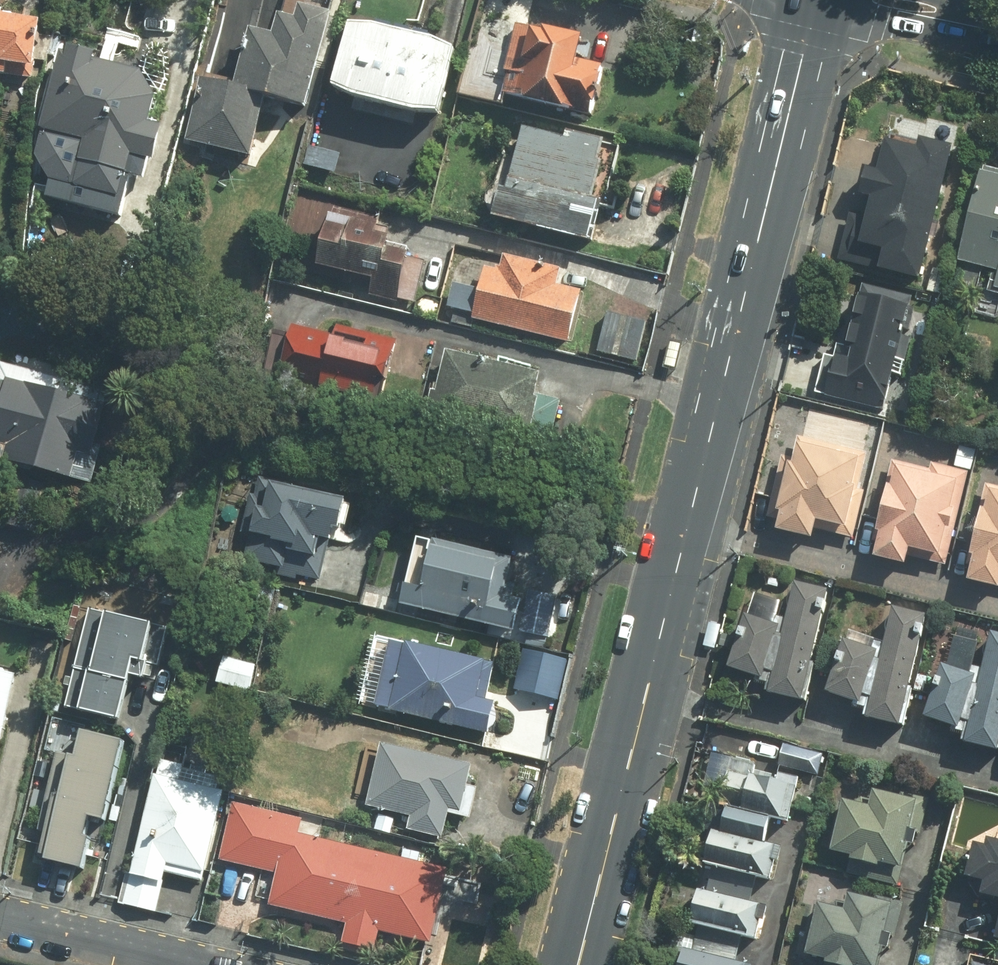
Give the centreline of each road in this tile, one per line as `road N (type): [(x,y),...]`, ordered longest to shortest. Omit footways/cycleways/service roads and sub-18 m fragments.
road 1 (secondary): [(814,7),(579,964)]
road 2 (residential): [(194,964),(0,919)]
road 3 (residential): [(989,26),(929,33),(814,7)]

